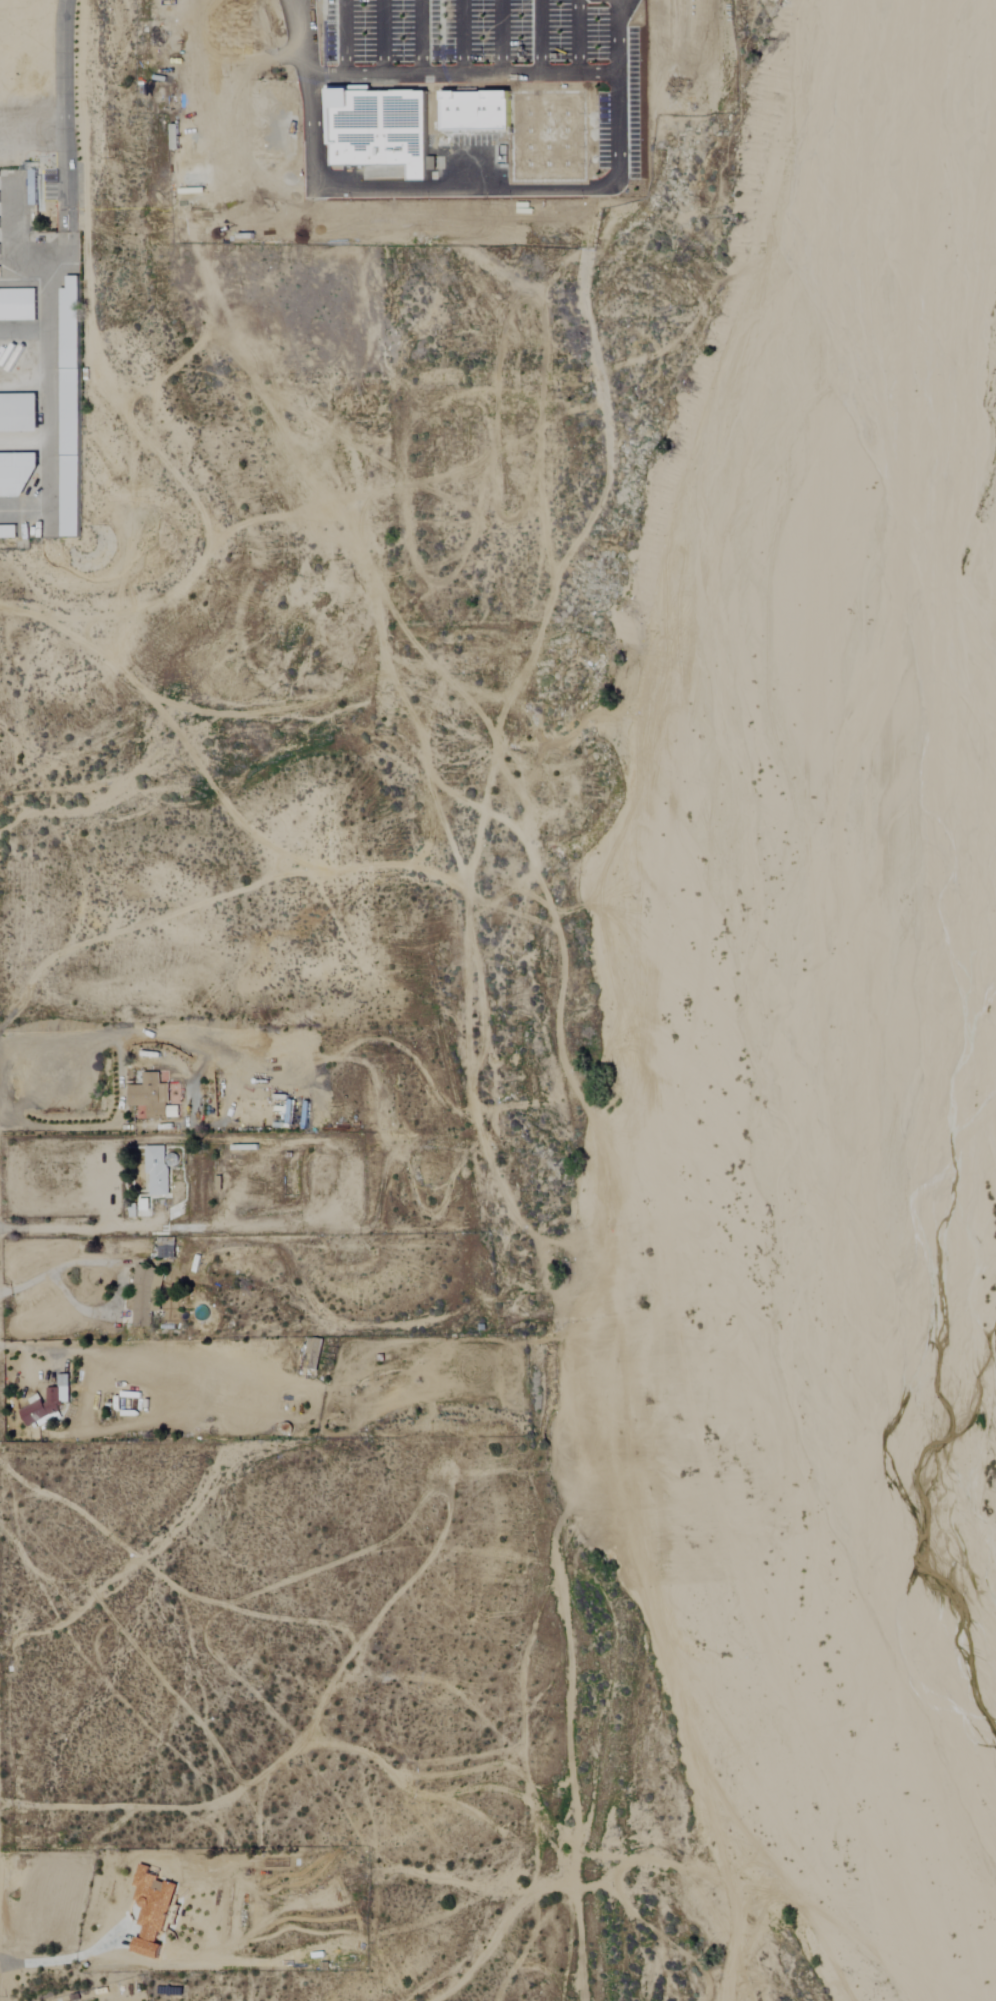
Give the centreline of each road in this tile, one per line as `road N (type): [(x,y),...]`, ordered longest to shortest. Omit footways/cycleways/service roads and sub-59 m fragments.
road 1 (track): [(584,2000),(567,1872),(552,1544),(580,1427),(566,1299),(479,1116),(467,896),(406,866),(294,874),(71,951),(0,1009)]
road 2 (residential): [(65,0),(70,275)]

